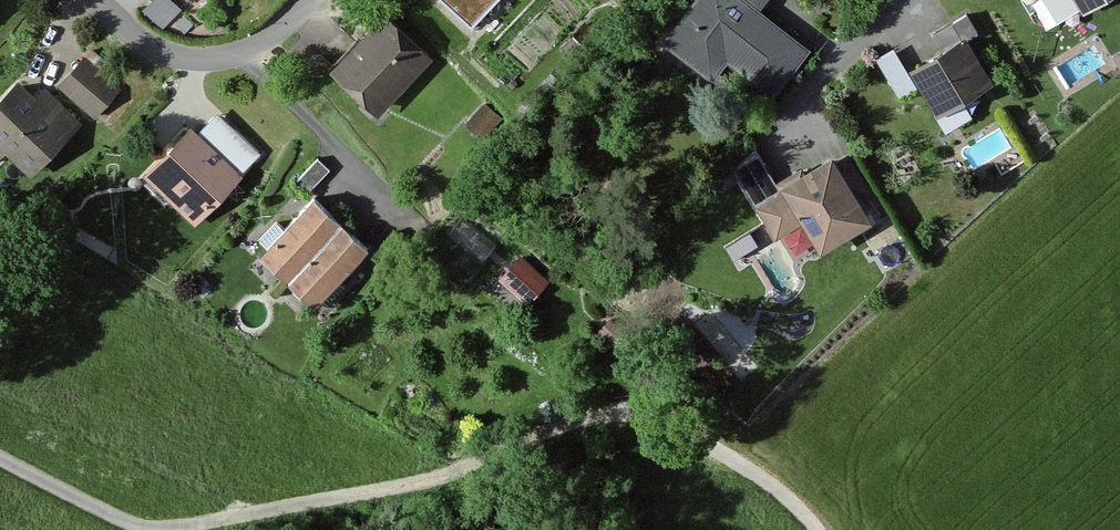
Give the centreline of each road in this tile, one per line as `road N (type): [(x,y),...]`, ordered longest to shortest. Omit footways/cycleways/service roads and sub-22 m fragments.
road 1 (track): [(171,529),(294,507),(592,411),(668,427),(754,479),(805,529)]
road 2 (residential): [(95,0),(155,52),(194,59),(237,57),(306,0)]
road 3 (residential): [(904,0),(777,122)]
road 4 (track): [(0,466),(117,528),(157,529)]

